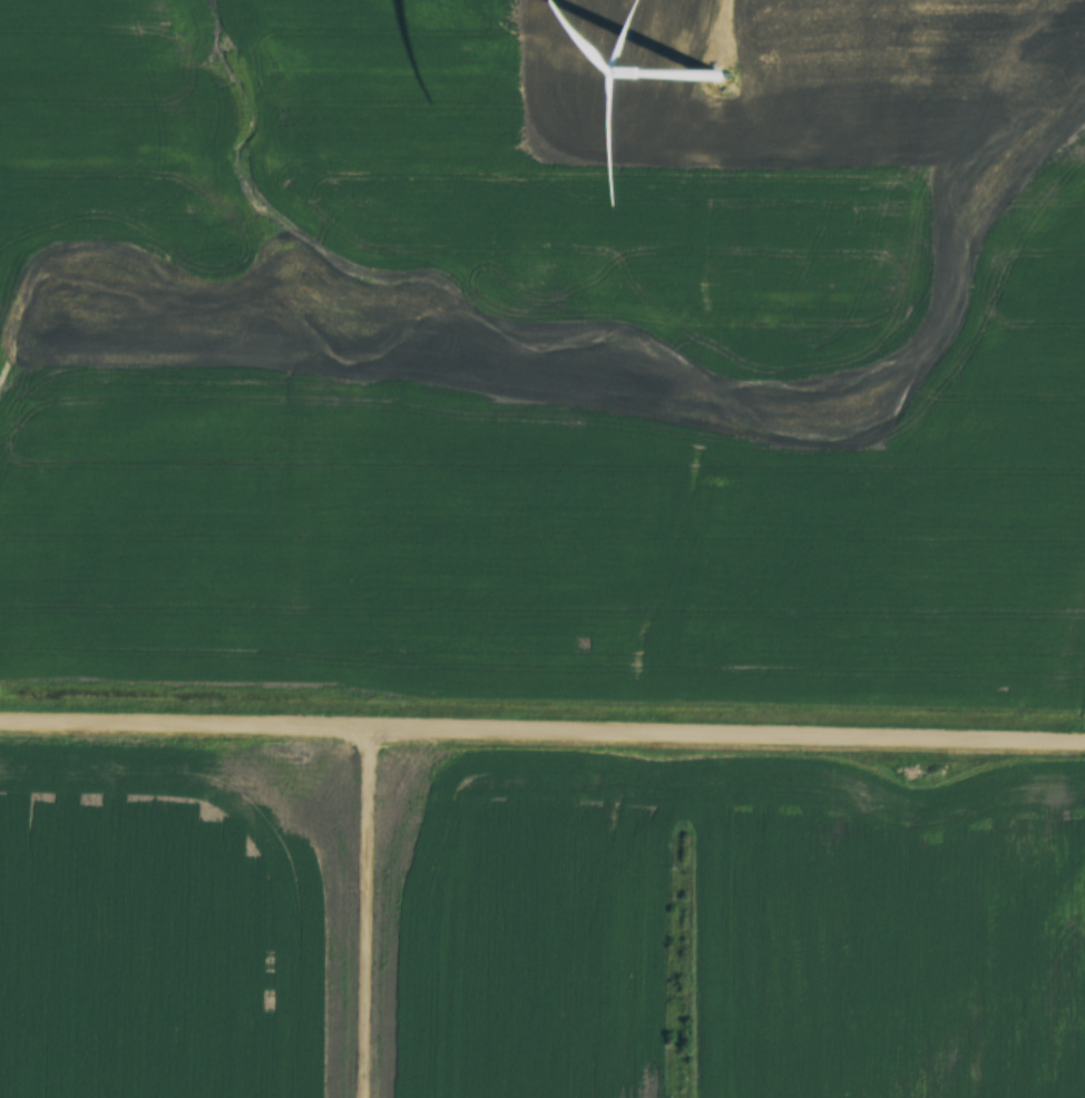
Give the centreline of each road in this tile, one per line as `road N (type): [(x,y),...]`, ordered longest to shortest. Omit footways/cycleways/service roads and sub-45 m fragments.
road 1 (residential): [(1084,751),(0,729)]

